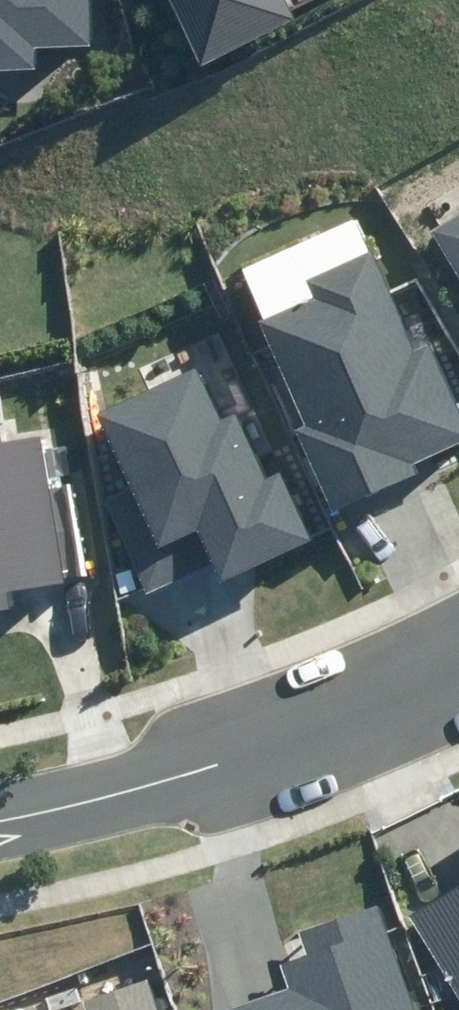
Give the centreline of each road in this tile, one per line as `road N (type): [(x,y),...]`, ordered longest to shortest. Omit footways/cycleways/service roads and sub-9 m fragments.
road 1 (residential): [(458,648),(268,737),(0,814)]

